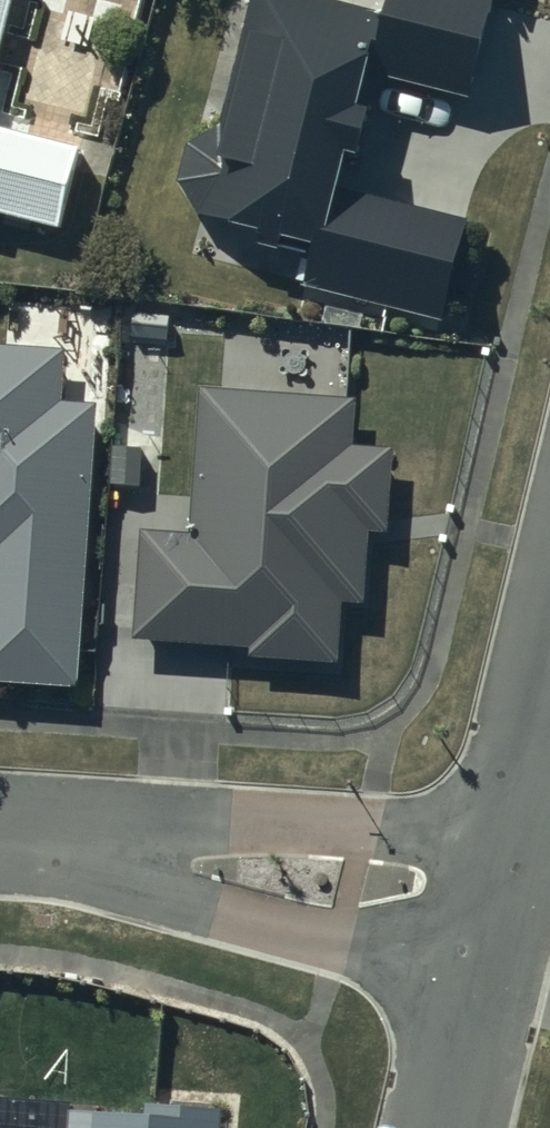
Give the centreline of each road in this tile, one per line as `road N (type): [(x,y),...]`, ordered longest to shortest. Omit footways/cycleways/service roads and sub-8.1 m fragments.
road 1 (residential): [(0,841),(493,904)]
road 2 (residential): [(549,673),(493,904)]
road 3 (residential): [(493,904),(443,1127)]

